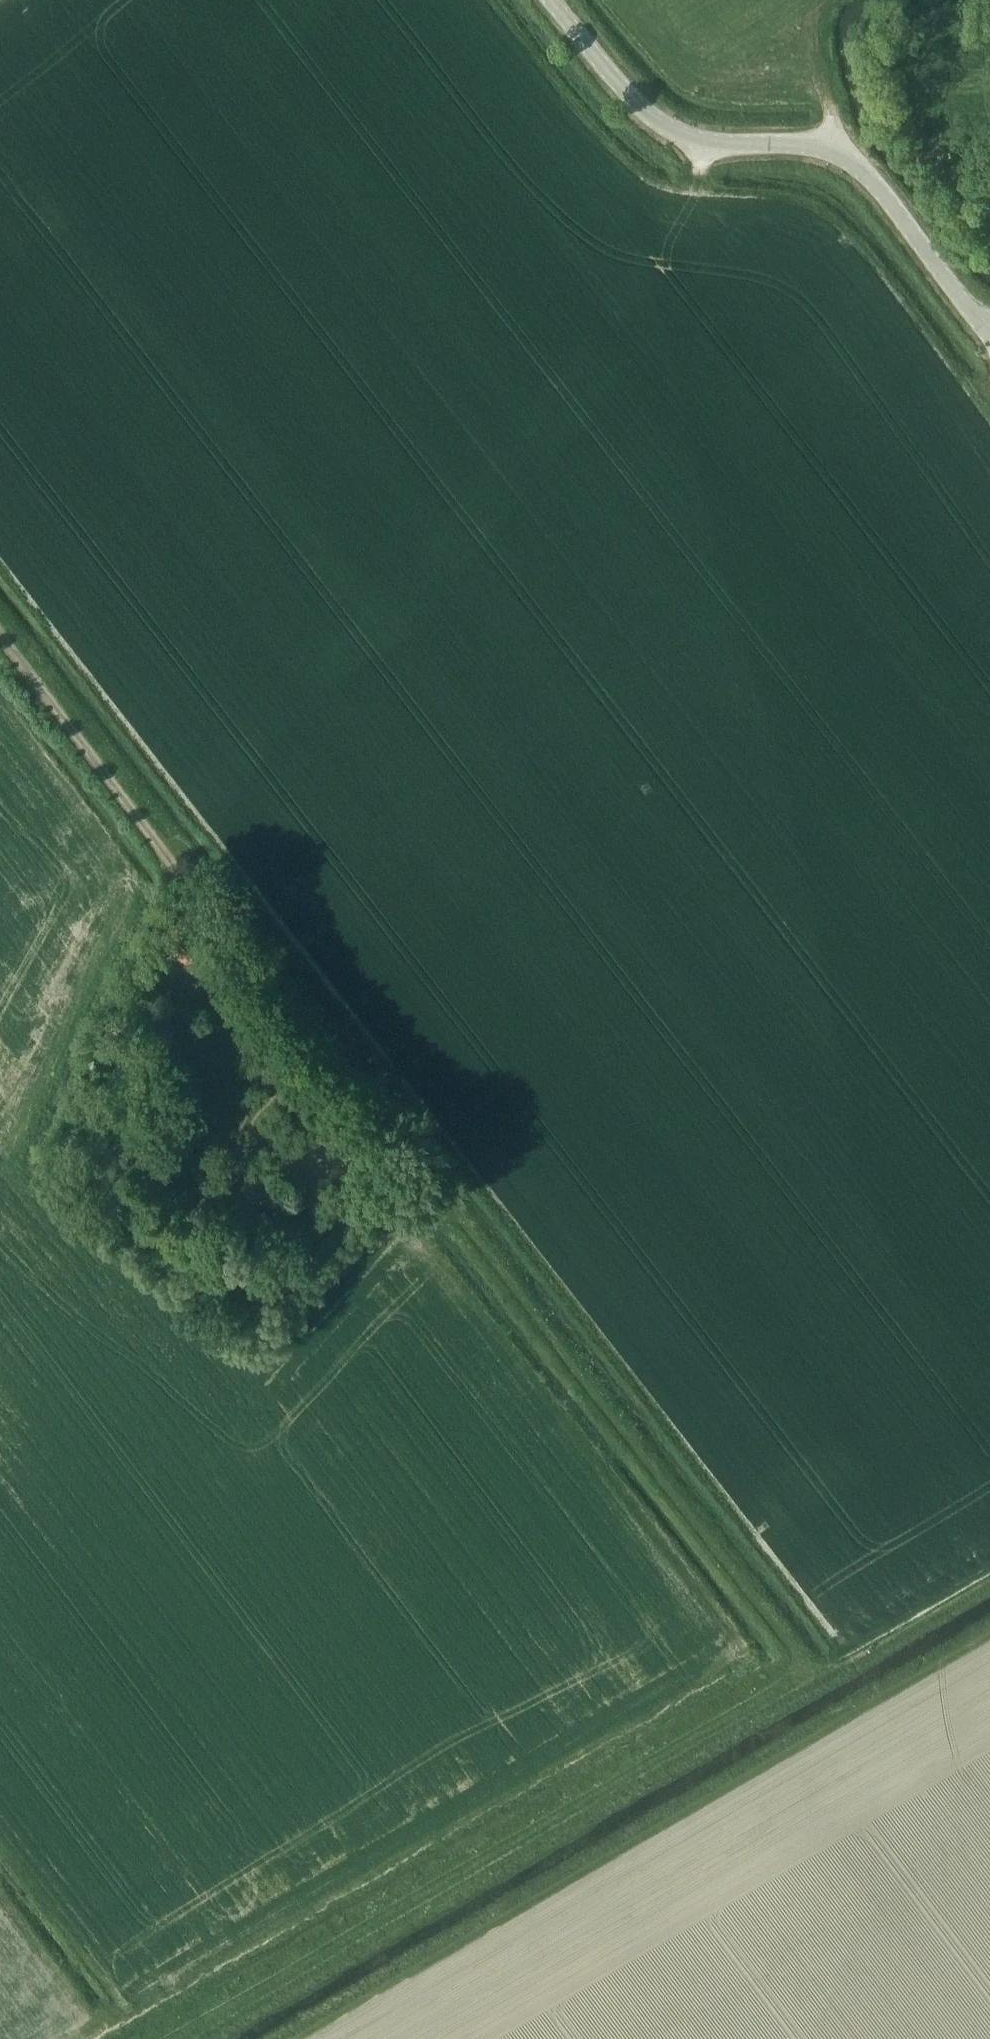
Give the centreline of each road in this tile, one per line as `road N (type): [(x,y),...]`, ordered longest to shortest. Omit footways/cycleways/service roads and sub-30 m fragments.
road 1 (unclassified): [(989,340),(879,193),(837,154),(713,147),(650,121),(549,0)]

